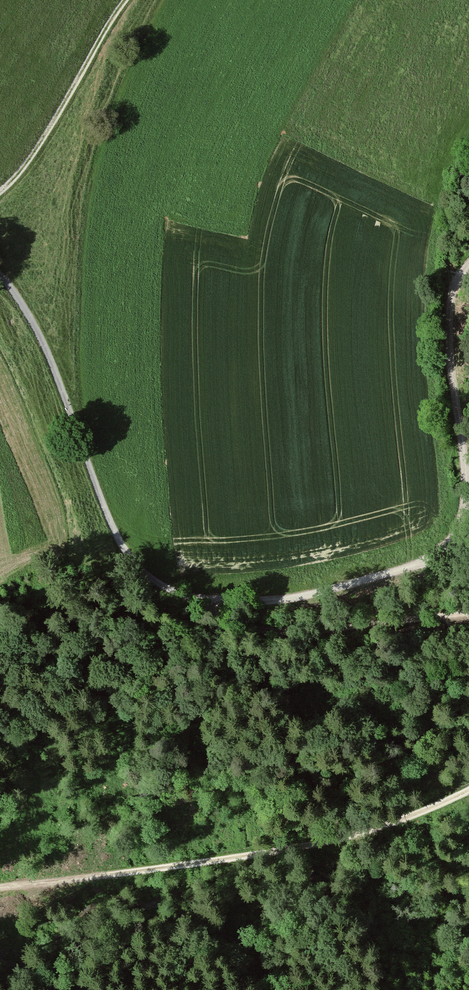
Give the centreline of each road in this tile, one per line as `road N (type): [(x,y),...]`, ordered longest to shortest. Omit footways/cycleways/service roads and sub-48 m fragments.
road 1 (track): [(0,887),(311,848),(468,792)]
road 2 (track): [(179,598),(138,567),(102,512),(54,373),(0,278)]
road 3 (track): [(468,264),(450,311),(461,517),(434,560)]
road 4 (track): [(468,611),(288,633),(226,623),(179,598)]
road 5 (track): [(468,552),(296,598),(179,598)]
road 6 (track): [(0,192),(37,151),(125,0)]
road 7 (track): [(224,623),(180,639),(62,649)]

